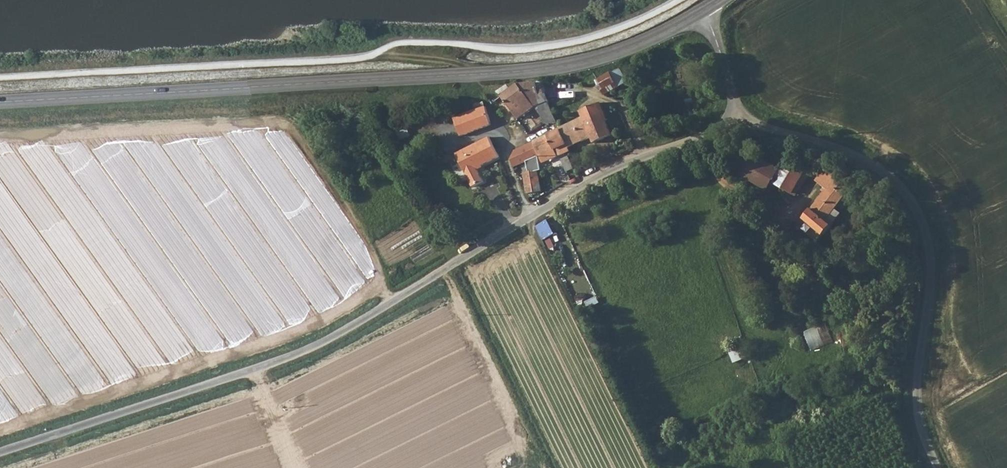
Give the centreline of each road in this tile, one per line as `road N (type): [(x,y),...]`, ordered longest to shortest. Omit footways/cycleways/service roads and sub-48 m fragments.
road 1 (unclassified): [(738,113),(680,148),(642,153),(323,344),(0,454)]
road 2 (secondary): [(0,103),(537,71),(620,53),(706,12)]
road 3 (unclassified): [(941,467),(915,406),(930,271),(926,229),(899,186),(864,160),(738,113)]

